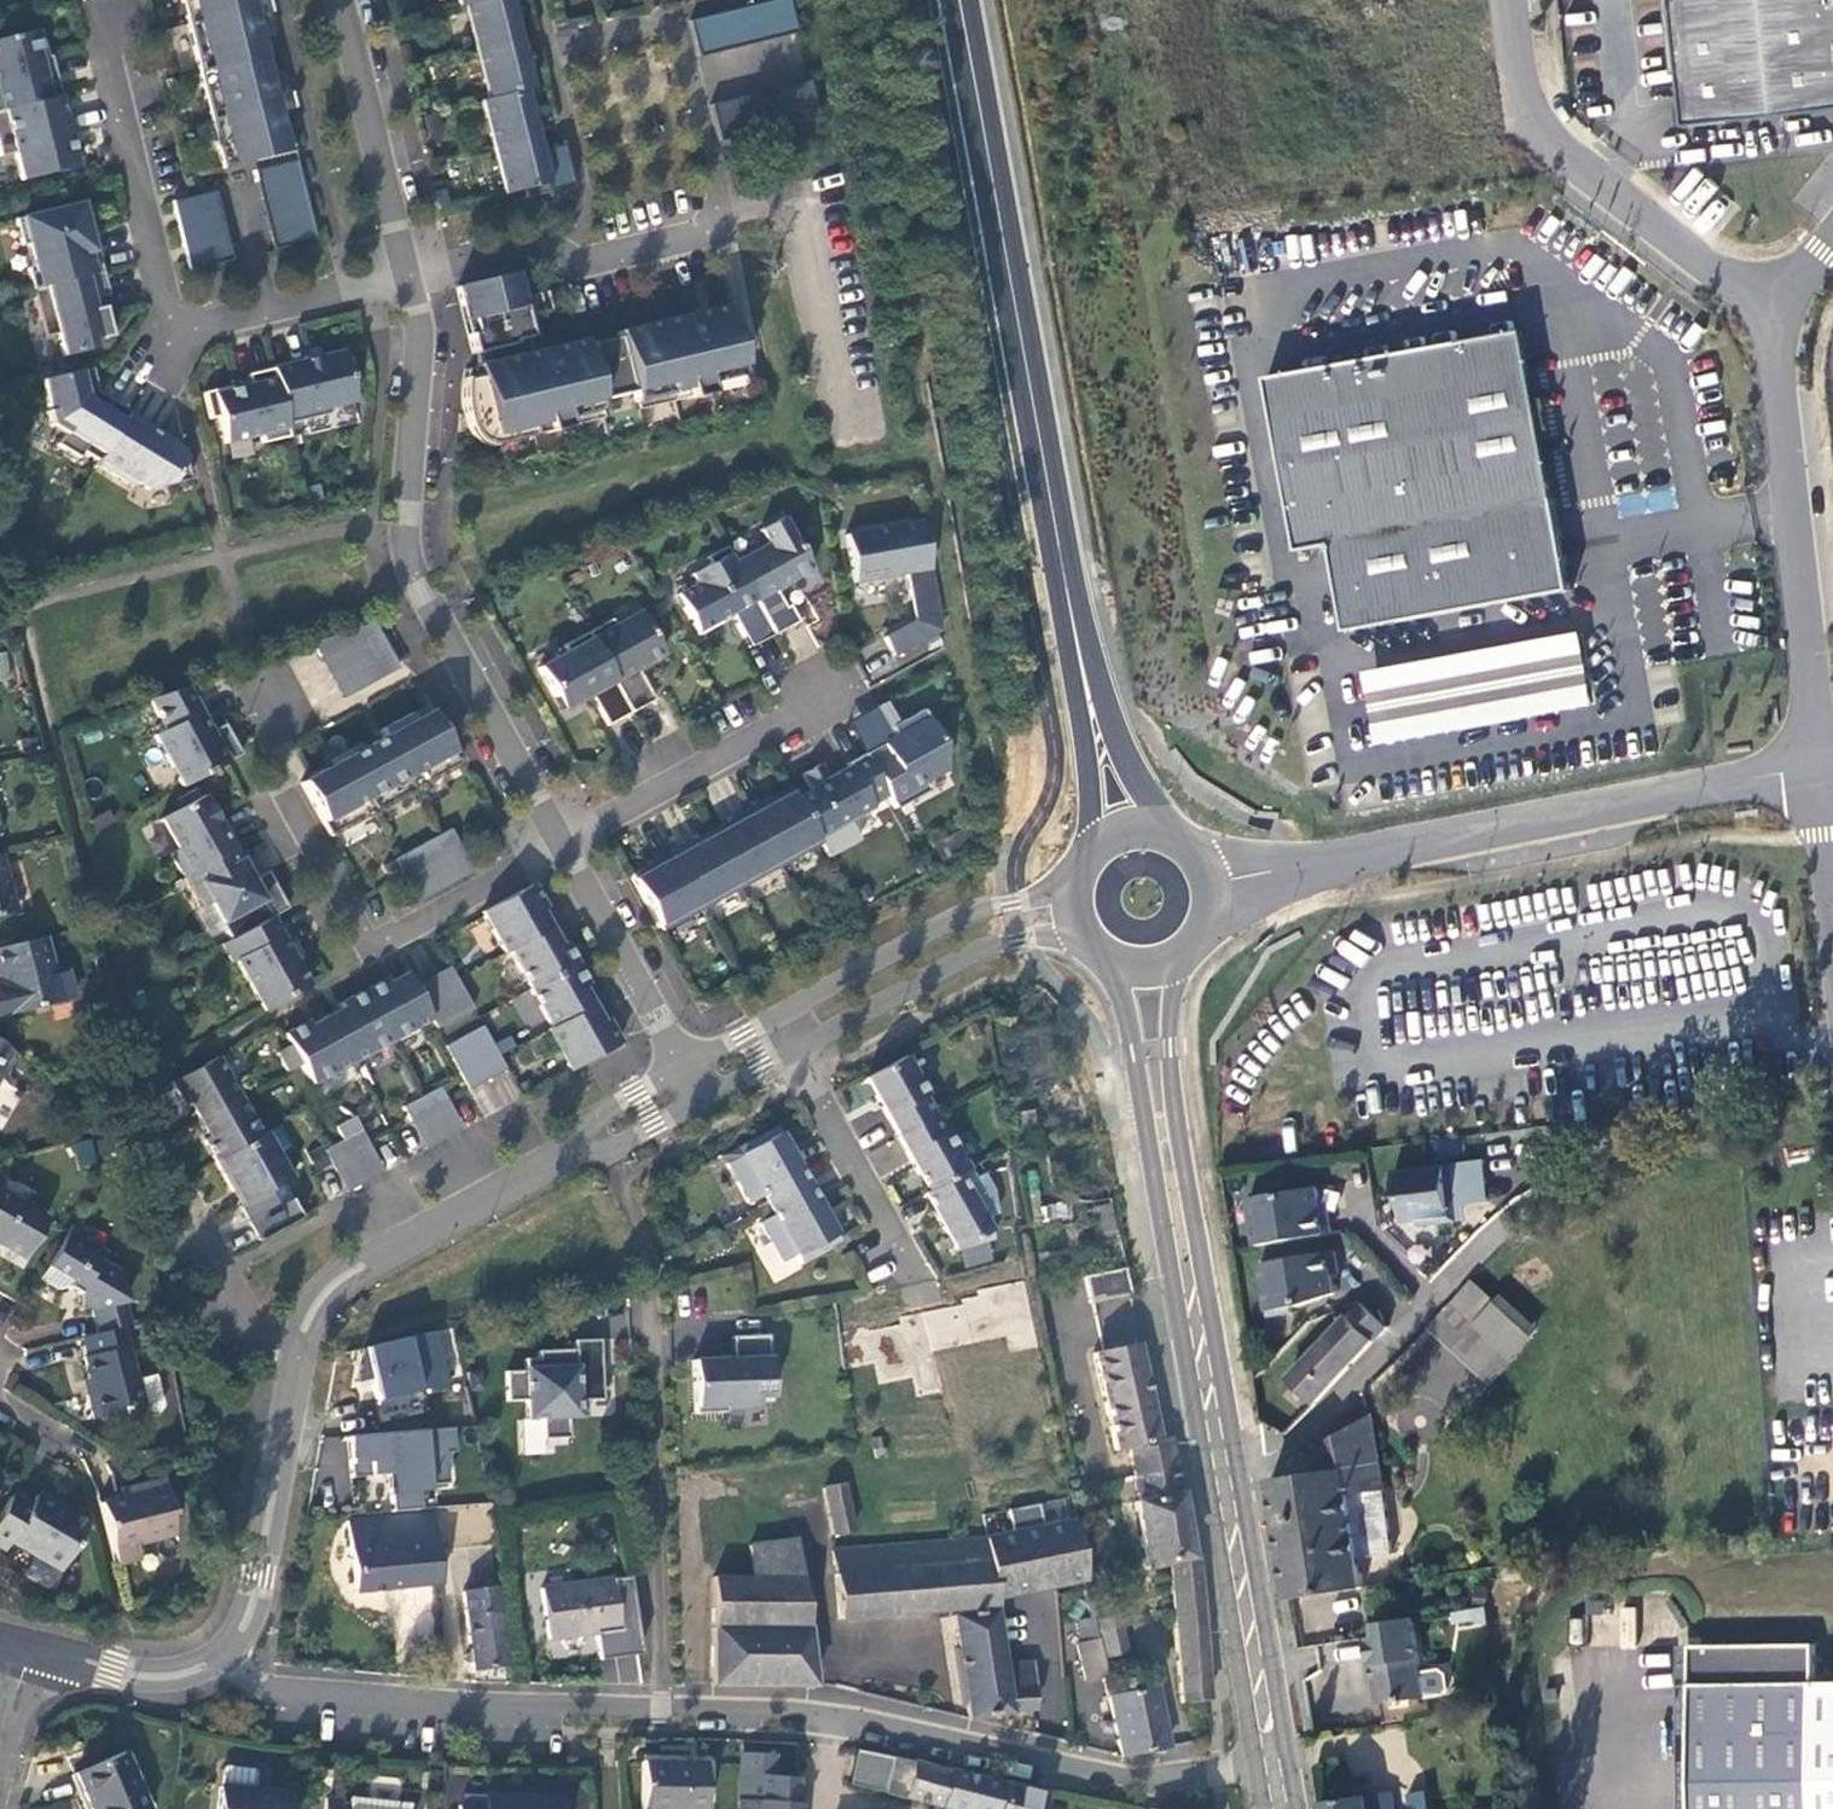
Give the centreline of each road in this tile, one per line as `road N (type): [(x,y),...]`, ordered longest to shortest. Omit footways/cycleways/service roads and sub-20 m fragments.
road 1 (secondary): [(1142,843),(1079,589),(973,0)]
road 2 (secondary): [(1127,951),(1180,1328),(1260,1784)]
road 3 (secondary): [(1296,1778),(1185,1155),(1158,951)]
road 4 (residential): [(538,0),(551,51),(673,22),(723,232),(584,264),(543,244),(407,281)]
road 5 (secondary): [(929,0),(1065,658)]
road 6 (unclassified): [(1196,902),(1233,883),(1816,771)]
road 7 (residential): [(407,281),(417,332),(405,552),(431,632),(557,853)]
road 8 (residential): [(96,20),(169,332),(407,281)]
road 9 (residential): [(665,1711),(826,1719),(1147,1794),(1203,1789)]
road 10 (residential): [(274,697),(273,763),(373,947),(557,853)]
road 11 (unclassified): [(1816,771),(1773,311)]
road 12 (residential): [(226,1657),(279,1694),(665,1711)]
road 13 (residential): [(665,1711),(653,1324)]
road 14 (tertiary): [(594,1139),(342,1277),(314,1306),(302,1334)]
road 15 (unclassified): [(1508,0),(1528,119),(1709,270)]
road 16 (tertiary): [(1090,876),(963,915),(777,1016)]
road 17 (tertiary): [(302,1334),(260,1578),(245,1632),(226,1657)]
road 18 (tertiary): [(796,1050),(975,952),(1029,938),(1099,936)]
road 19 (residential): [(557,853),(821,702)]
road 20 (residential): [(302,1334),(244,1302),(155,1165),(139,1103)]
road 21 (residential): [(345,0),(407,281)]
road 22 (residential): [(557,853),(686,1068)]
road 23 (residential): [(796,1050),(896,1241)]
road 24 (secondary): [(1065,658),(1102,859)]
road 25 (tertiary): [(226,1657),(163,1678),(33,1651)]
road 26 (tertiary): [(0,1775),(33,1651)]
road 27 (tertiary): [(686,1068),(597,1121),(594,1139)]
road 28 (tertiary): [(594,1139),(614,1145),(702,1100)]

